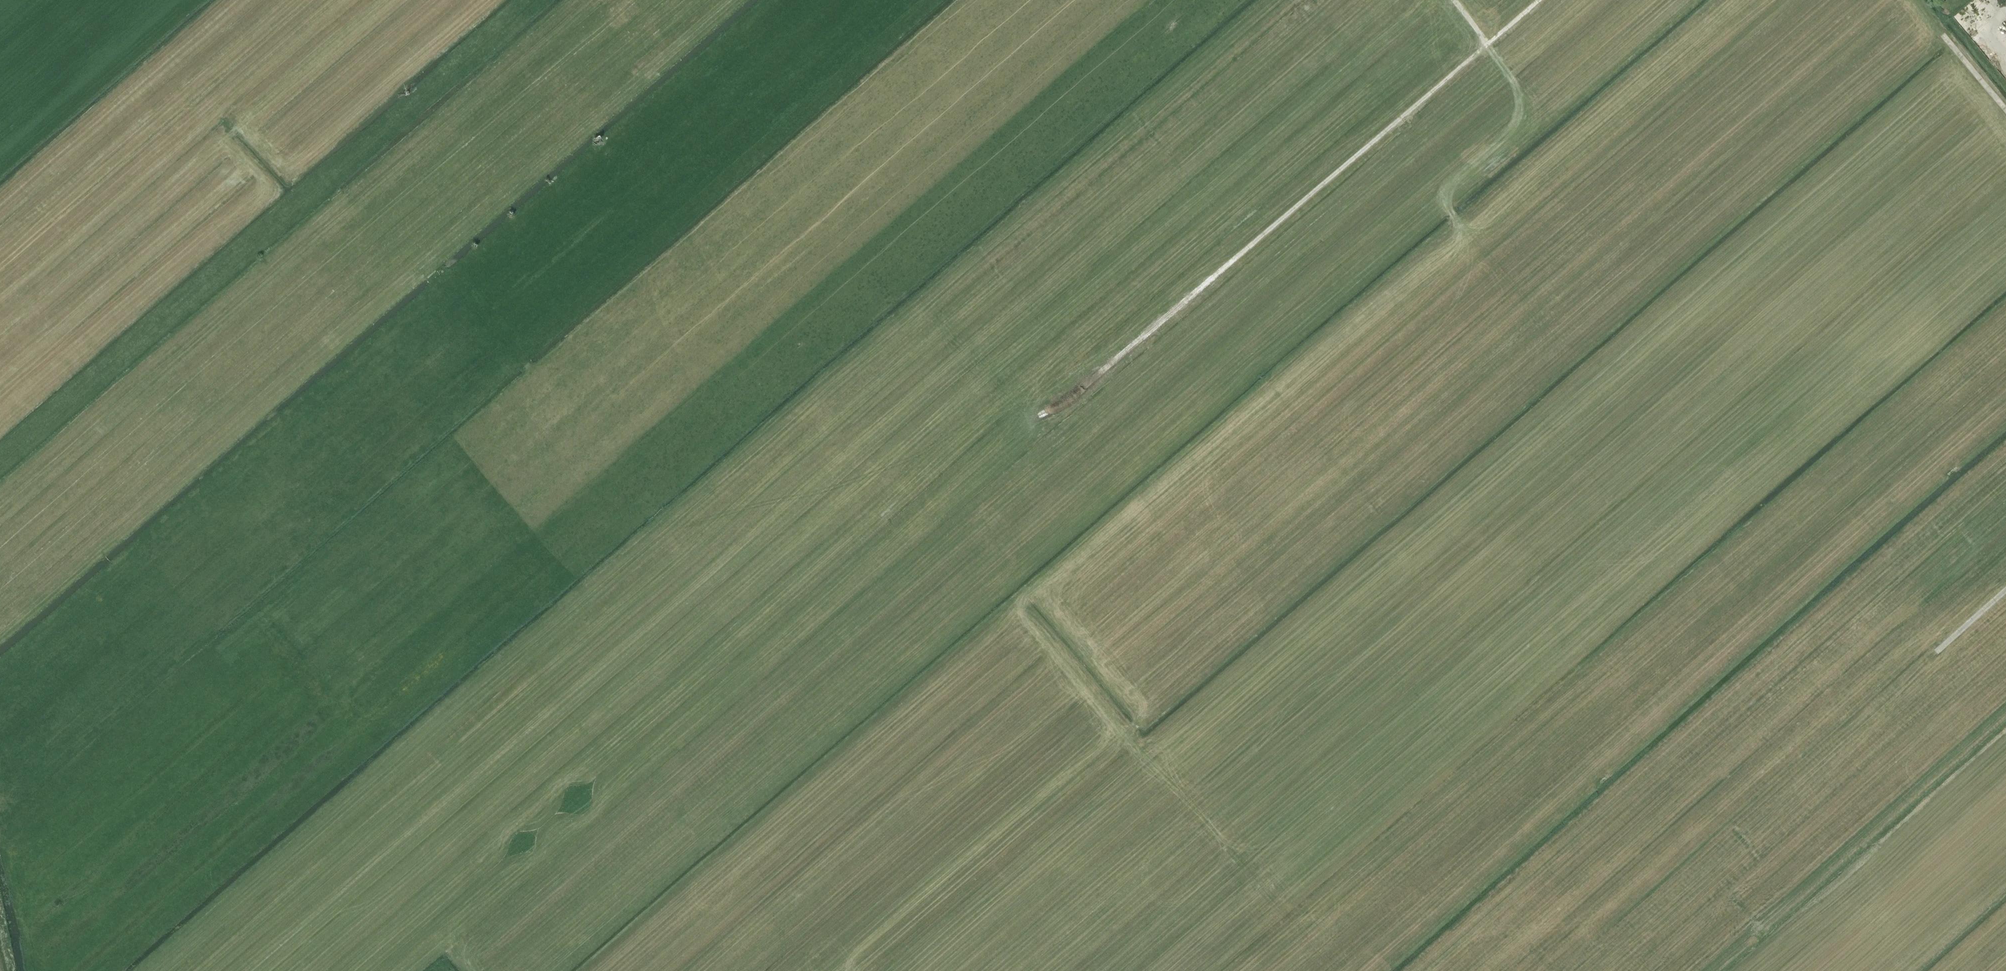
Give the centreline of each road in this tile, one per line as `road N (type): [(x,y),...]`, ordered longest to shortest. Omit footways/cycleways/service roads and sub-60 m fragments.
road 1 (track): [(1454,0),(1487,44),(1084,387)]

